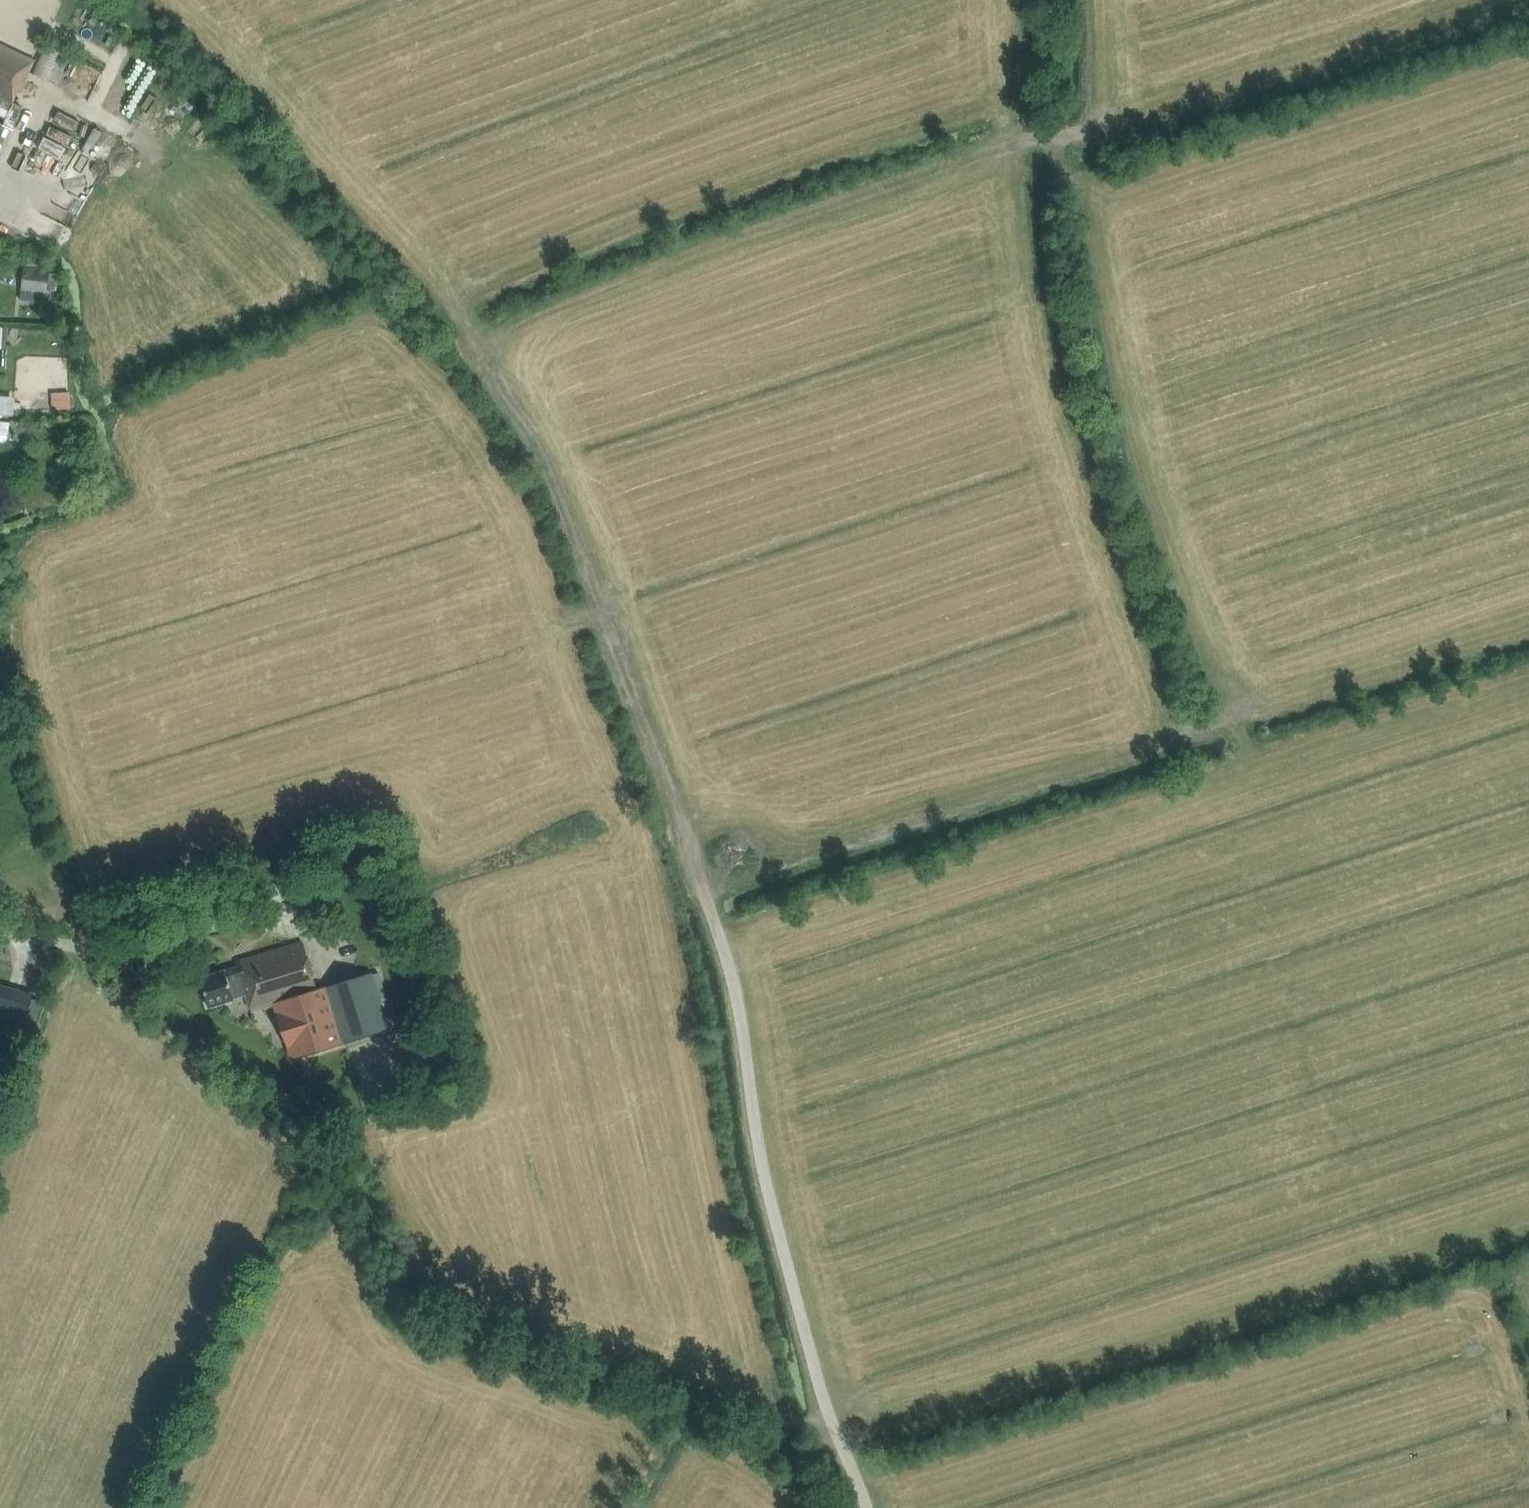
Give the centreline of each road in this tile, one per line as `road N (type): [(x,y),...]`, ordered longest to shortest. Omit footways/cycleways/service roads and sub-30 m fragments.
road 1 (track): [(103,945),(289,1109),(330,1162),(351,1226),(377,1266),(418,1302),(504,1344),(758,1415),(793,1438),(815,1507)]

